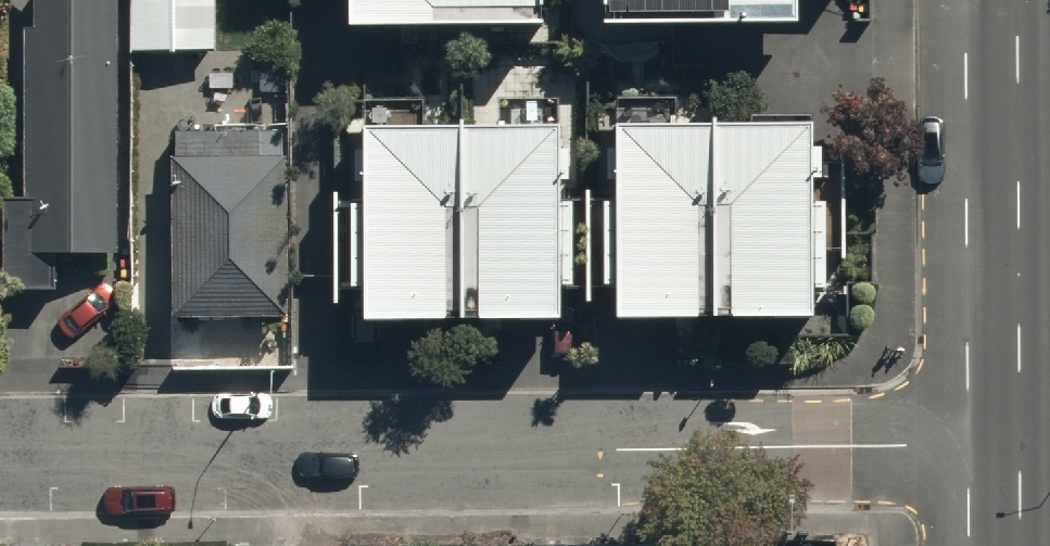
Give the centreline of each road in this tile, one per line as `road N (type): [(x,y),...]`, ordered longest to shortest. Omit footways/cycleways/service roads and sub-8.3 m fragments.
road 1 (residential): [(1021,443),(0,457)]
road 2 (secondary): [(1019,0),(1021,443)]

